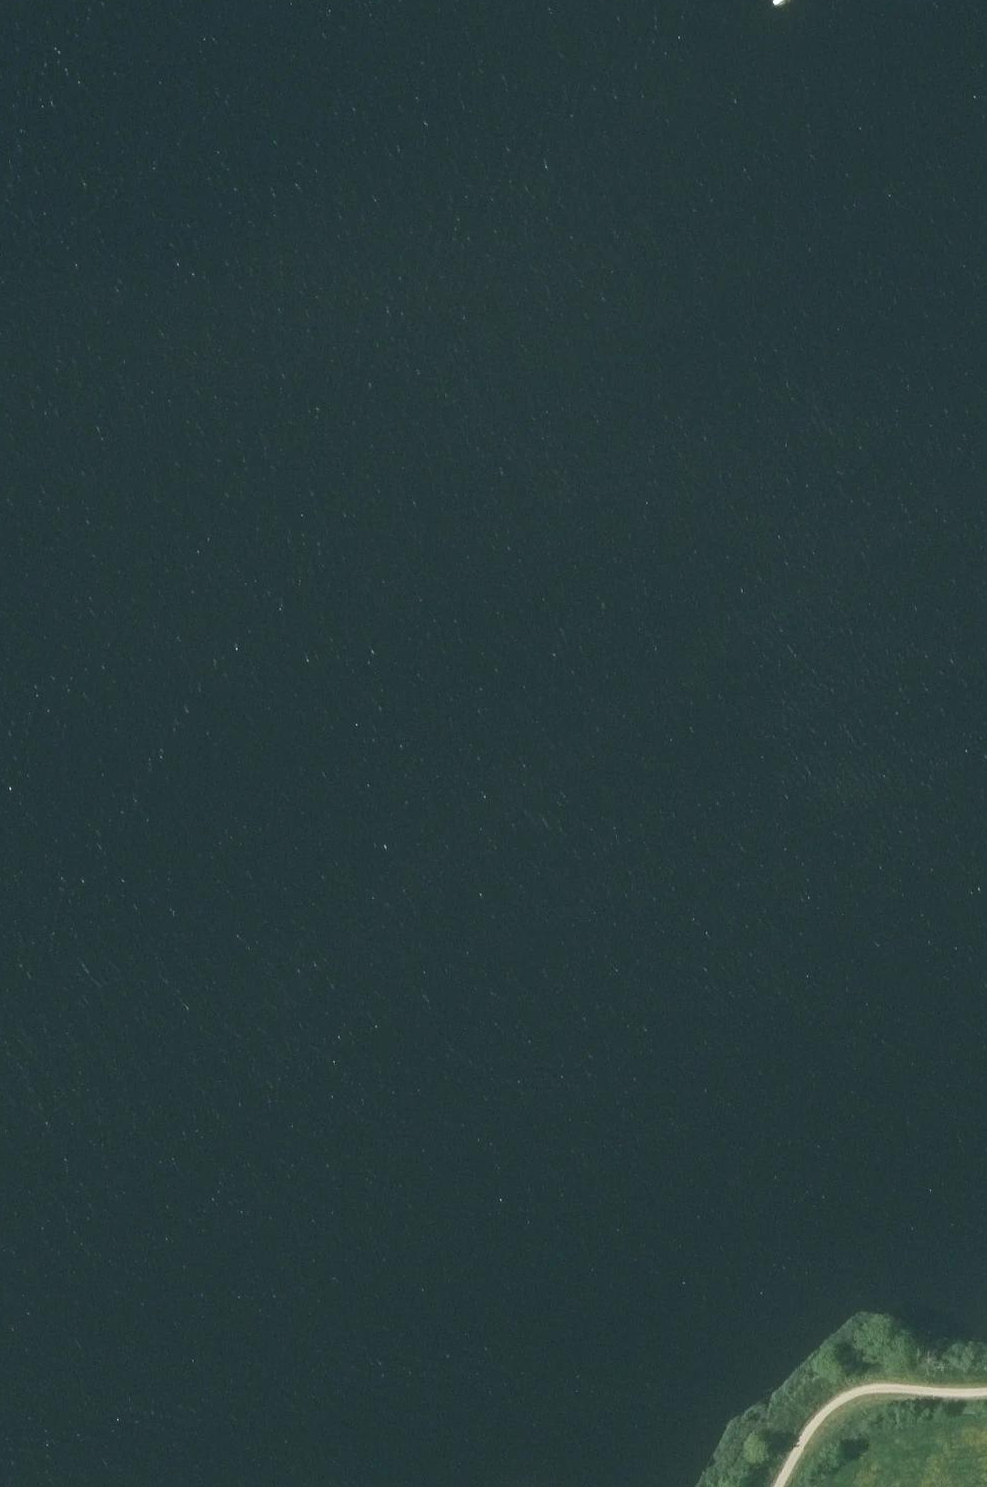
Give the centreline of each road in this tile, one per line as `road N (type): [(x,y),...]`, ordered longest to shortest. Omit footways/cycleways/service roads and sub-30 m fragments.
road 1 (track): [(986,1392),(876,1388),(844,1395),(811,1428),(778,1486)]

